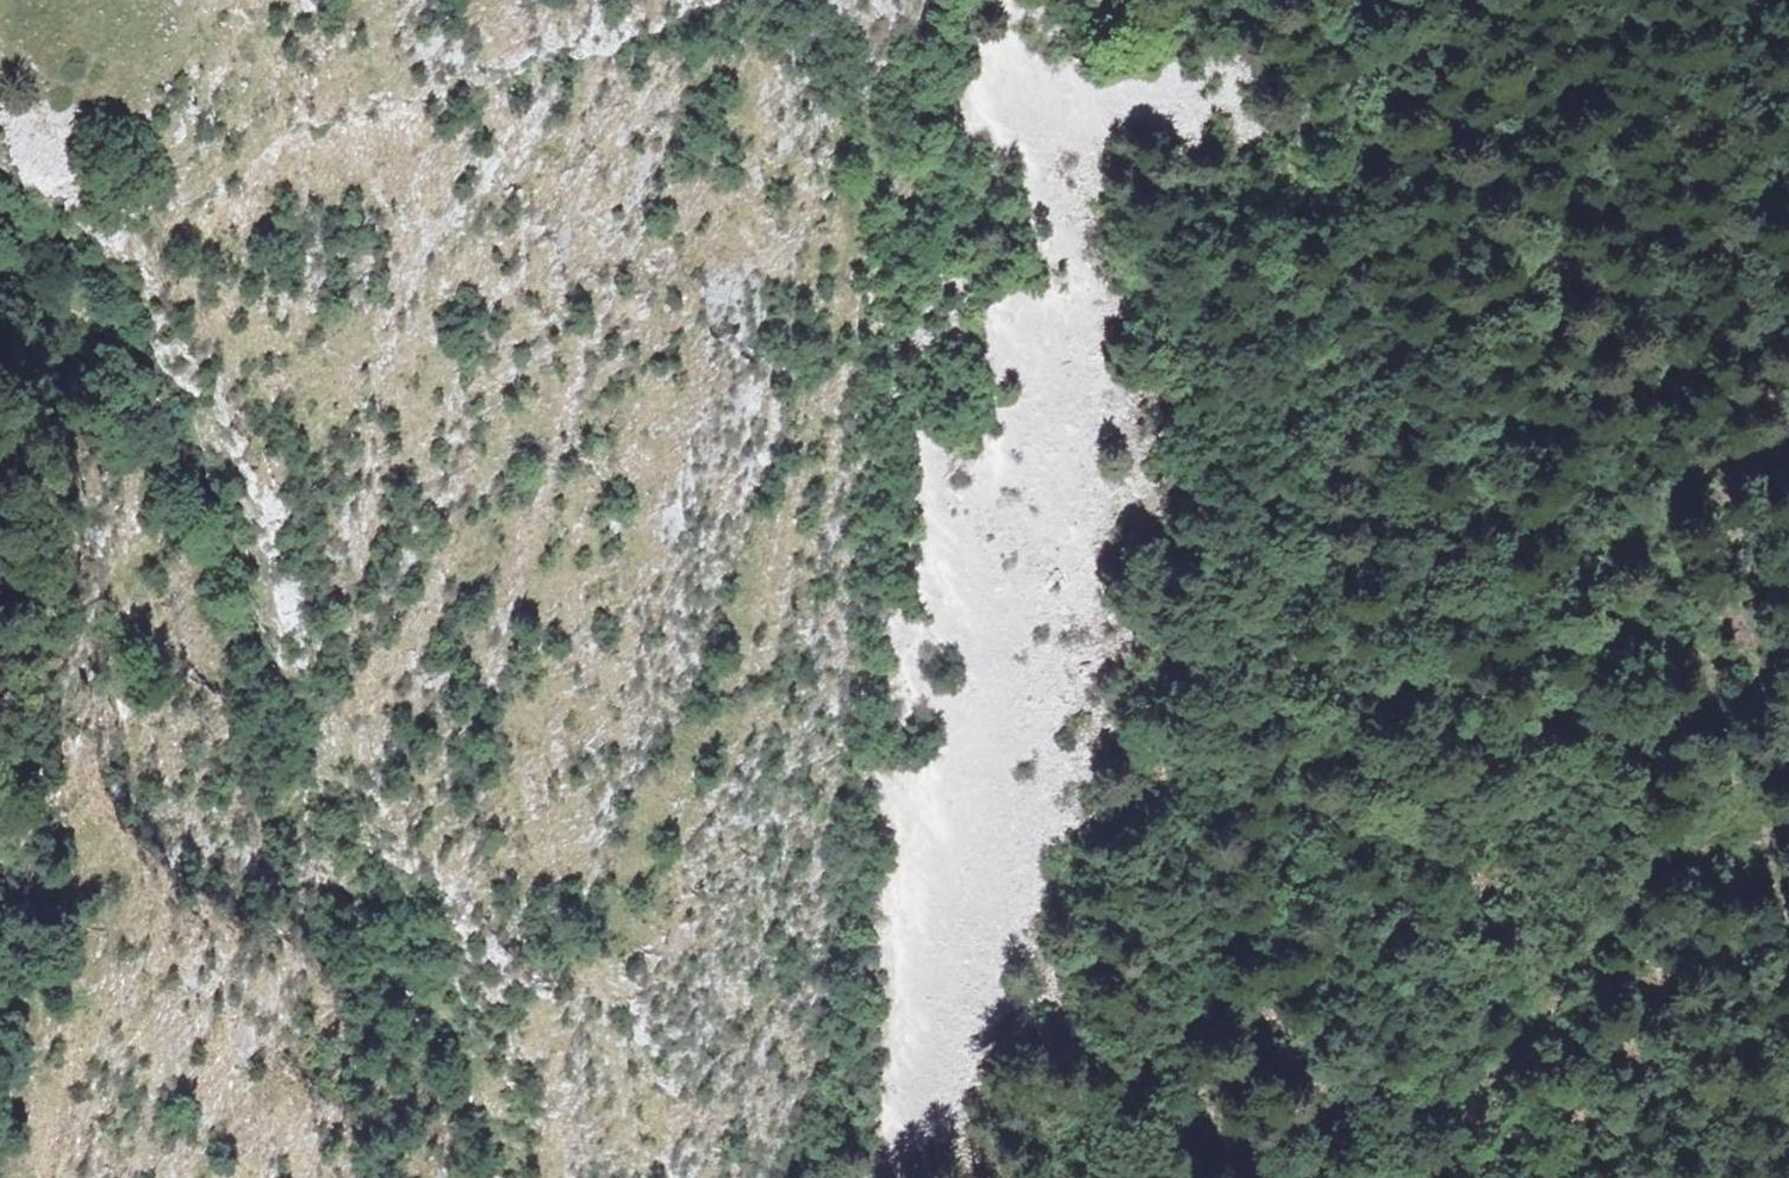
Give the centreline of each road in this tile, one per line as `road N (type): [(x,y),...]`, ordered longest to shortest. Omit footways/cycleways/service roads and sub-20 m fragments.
road 1 (track): [(1428,1177),(1580,953),(1677,858),(1779,820)]

